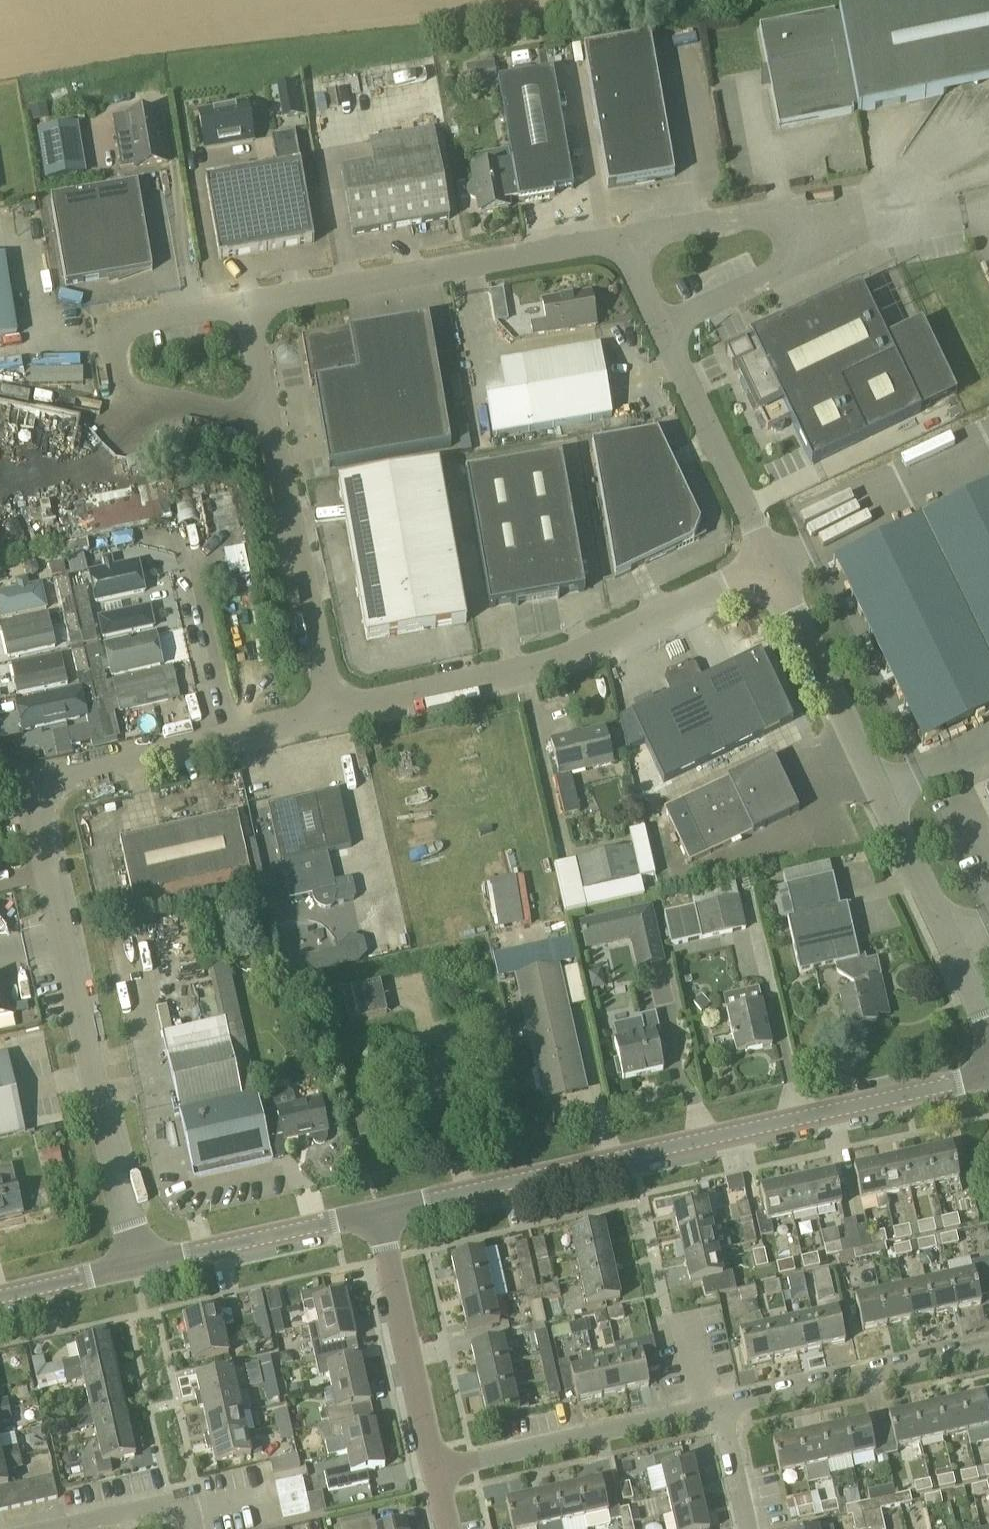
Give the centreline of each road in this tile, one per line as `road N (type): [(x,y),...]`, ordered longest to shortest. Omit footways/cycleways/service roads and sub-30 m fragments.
road 1 (secondary): [(378,1213),(988,1075)]
road 2 (unclassified): [(988,1030),(774,566)]
road 3 (unclassified): [(46,783),(39,816),(137,1266)]
road 4 (unclassified): [(774,566),(624,638),(495,681),(334,715)]
road 5 (unclassified): [(657,326),(802,262),(810,240),(804,214),(623,245)]
road 6 (unclassified): [(623,245),(245,305)]
road 7 (unclassified): [(245,305),(130,323),(115,336),(123,389),(266,420)]
road 8 (unclassified): [(334,715),(266,420)]
road 9 (residential): [(435,1469),(723,1407)]
road 10 (residential): [(723,1407),(988,1346)]
road 11 (unclassified): [(774,566),(657,326)]
road 12 (residential): [(435,1469),(378,1213)]
road 13 (secondary): [(137,1266),(378,1213)]
road 14 (unclassified): [(229,737),(178,547)]
road 15 (unclassified): [(229,737),(62,773),(46,783)]
road 16 (secondary): [(0,1297),(137,1266)]
road 17 (residential): [(61,1528),(187,1501)]
road 18 (residential): [(751,1528),(723,1407)]

